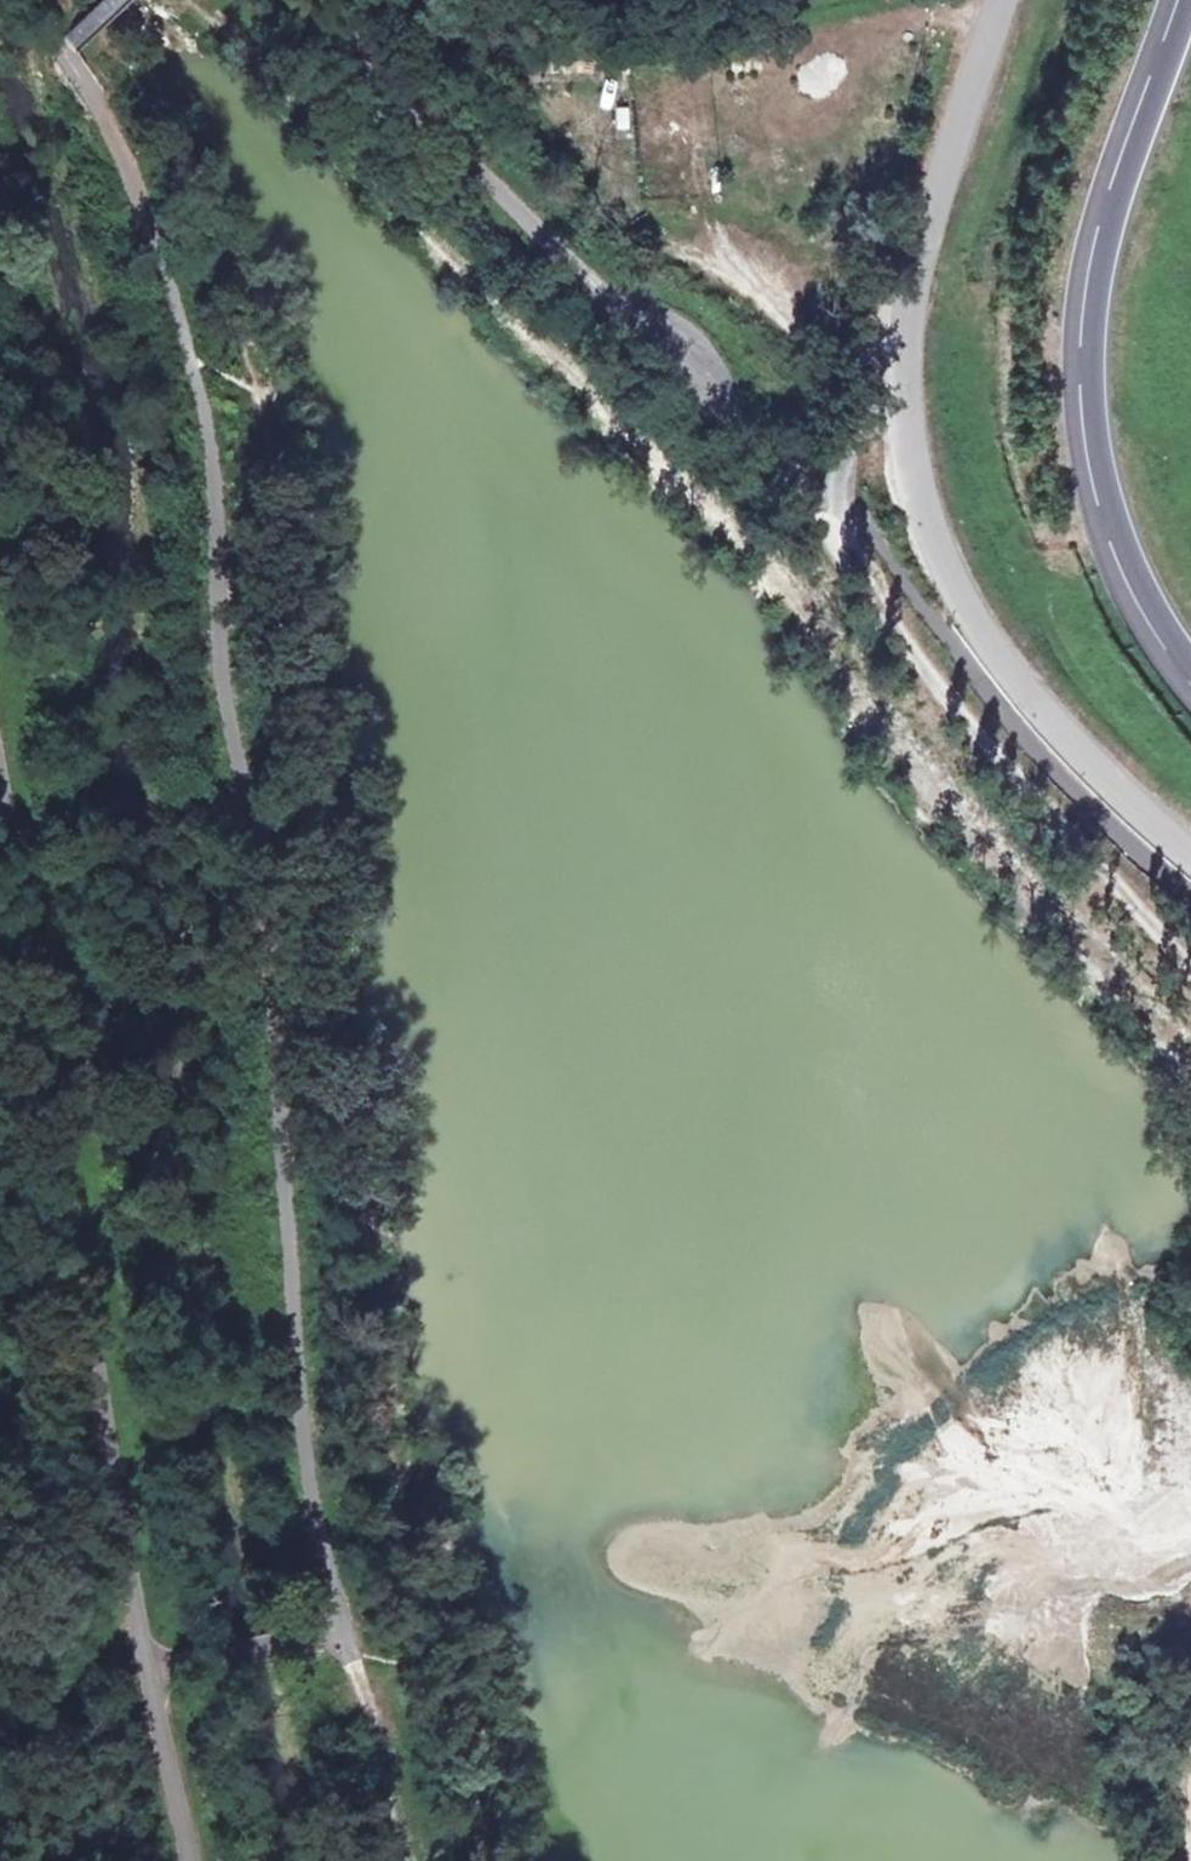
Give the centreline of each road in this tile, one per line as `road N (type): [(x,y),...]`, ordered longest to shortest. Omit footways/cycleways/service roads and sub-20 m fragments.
road 1 (motorway): [(1187,0),(1103,234),(1089,361),(1094,444),(1113,524),(1142,592),(1190,668)]
road 2 (unclassified): [(893,382),(950,561),(1076,743),(1190,852)]
road 3 (unclassified): [(1003,0),(893,382)]

